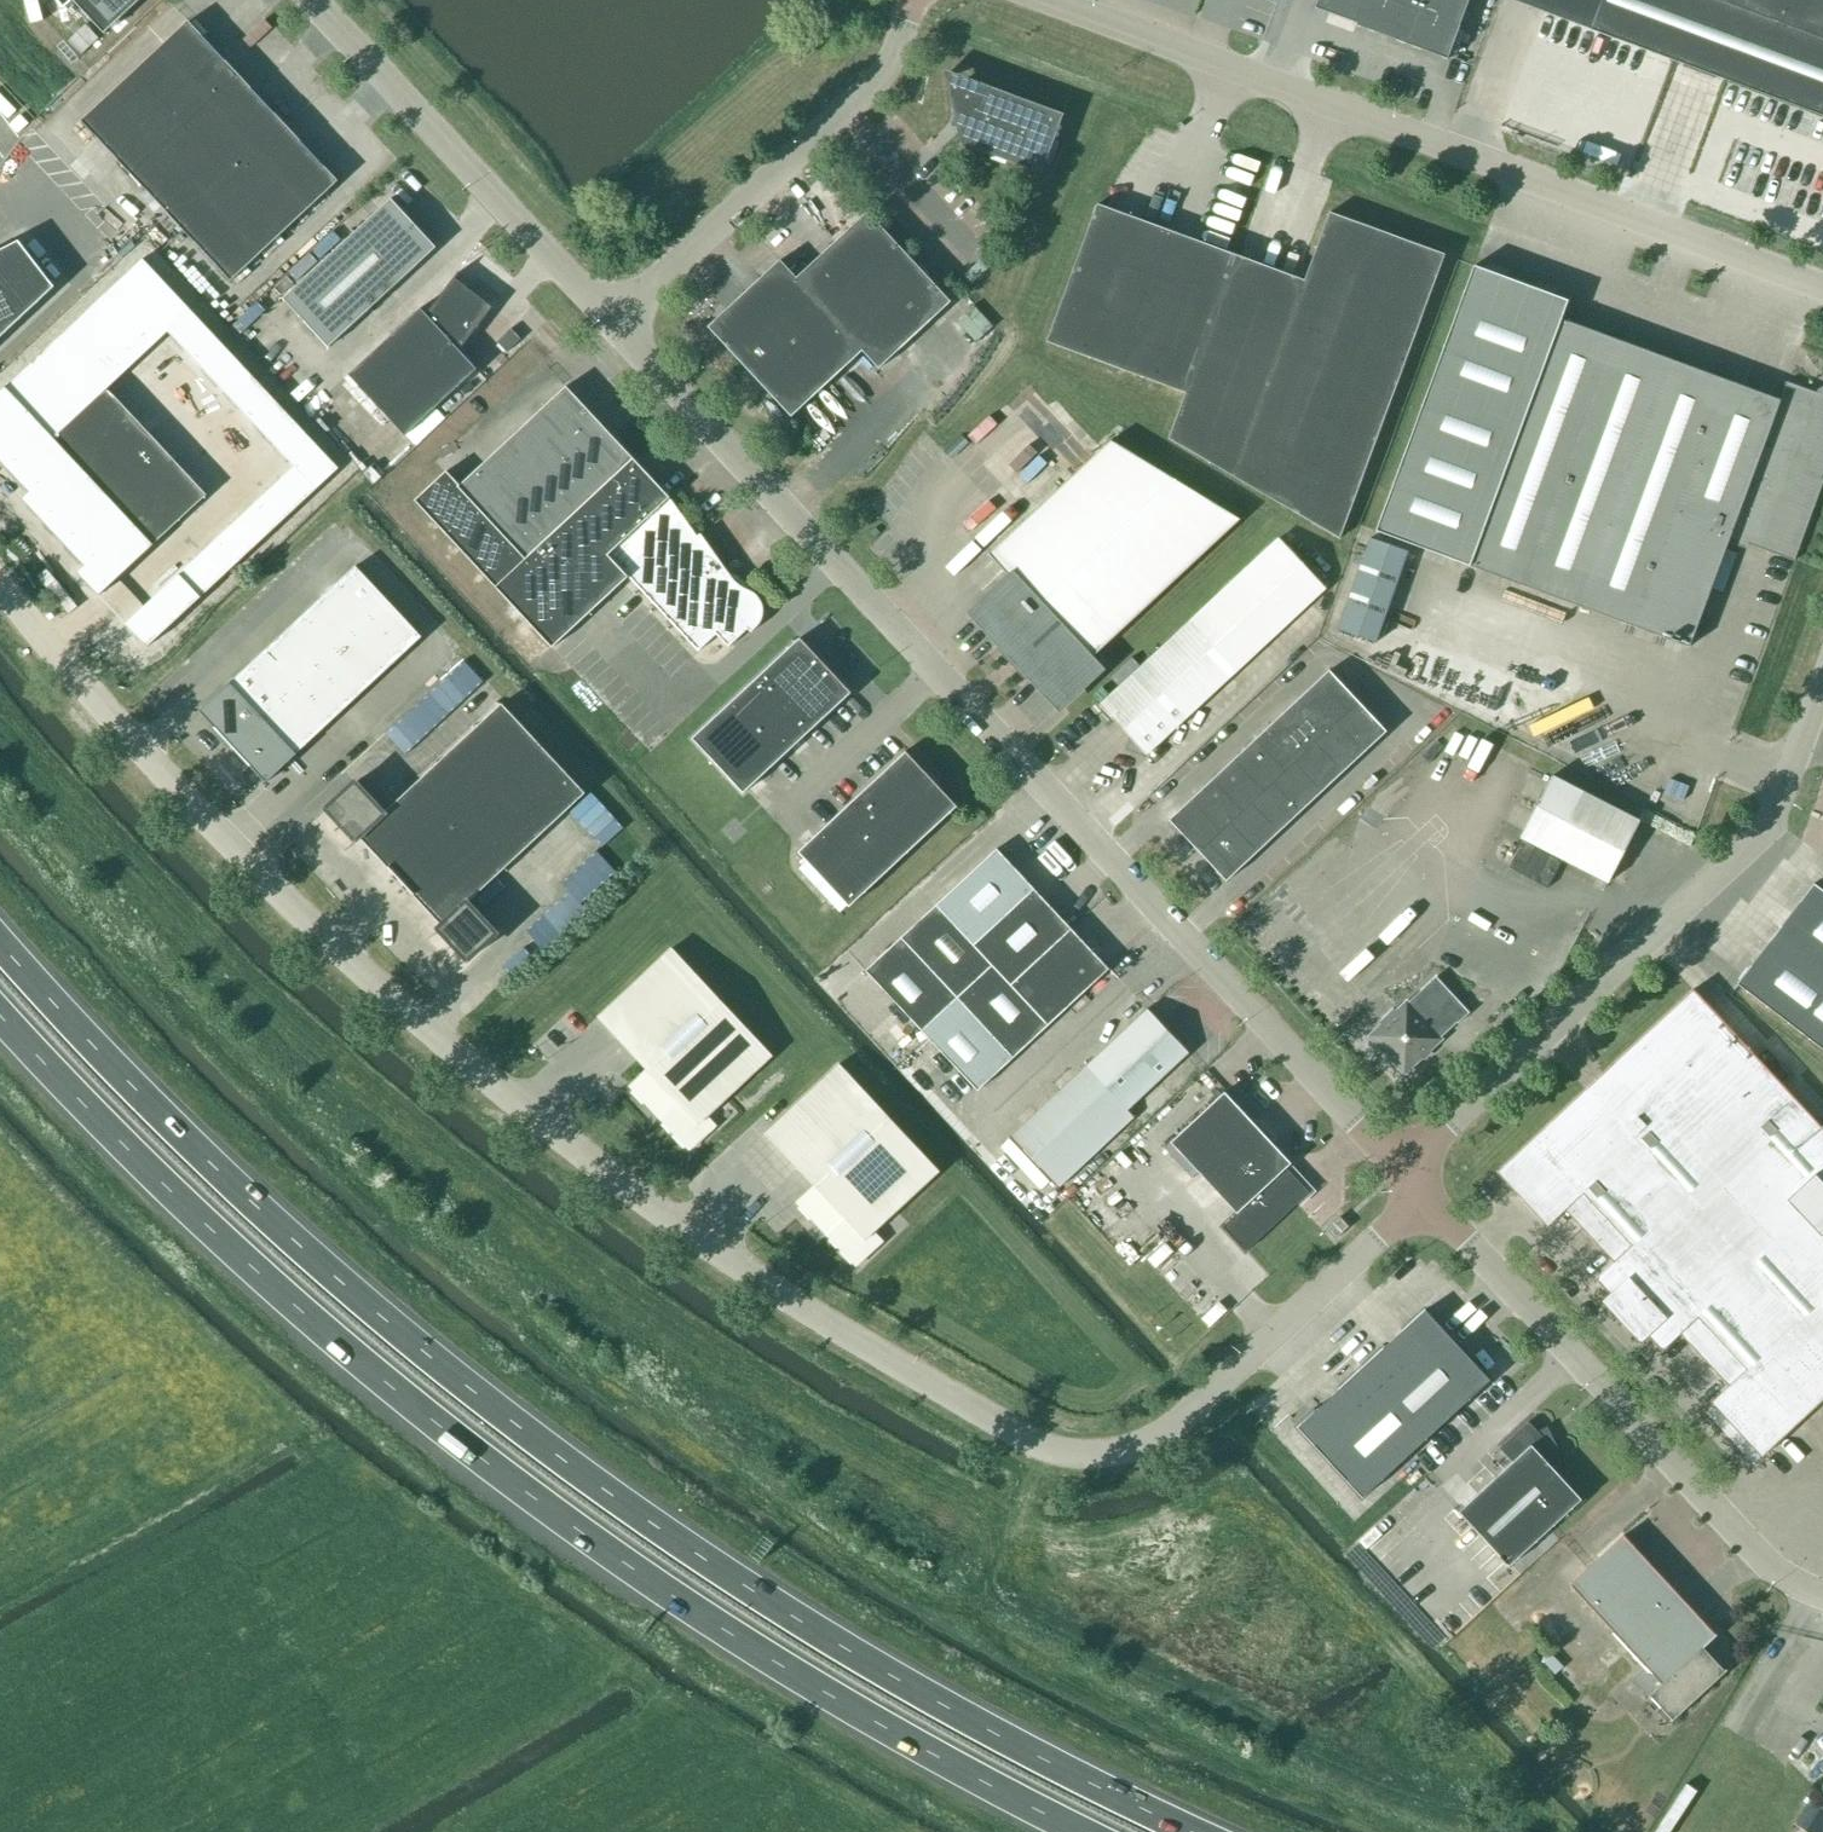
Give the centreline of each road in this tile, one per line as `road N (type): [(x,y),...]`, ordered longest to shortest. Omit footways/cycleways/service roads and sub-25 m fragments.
road 1 (unclassified): [(1422,1197),(1186,1418),(1120,1452),(1043,1447),(729,1260),(472,1067),(190,804),(0,586)]
road 2 (trunk): [(1200,1831),(890,1672),(745,1588),(584,1476),(430,1360),(300,1246),(181,1134),(0,942)]
road 3 (trunk): [(0,1012),(270,1285),(551,1510),(862,1717),(1081,1831)]
road 4 (unclassified): [(1401,1168),(612,324)]
road 5 (unclassified): [(1822,288),(1044,0)]
road 6 (unclassified): [(1401,1168),(1767,828),(1822,685)]
road 7 (unclassified): [(1822,1592),(1758,1553),(1422,1197)]
road 8 (unclassified): [(612,324),(887,73),(917,0)]
road 9 (unclassified): [(612,324),(313,0)]

